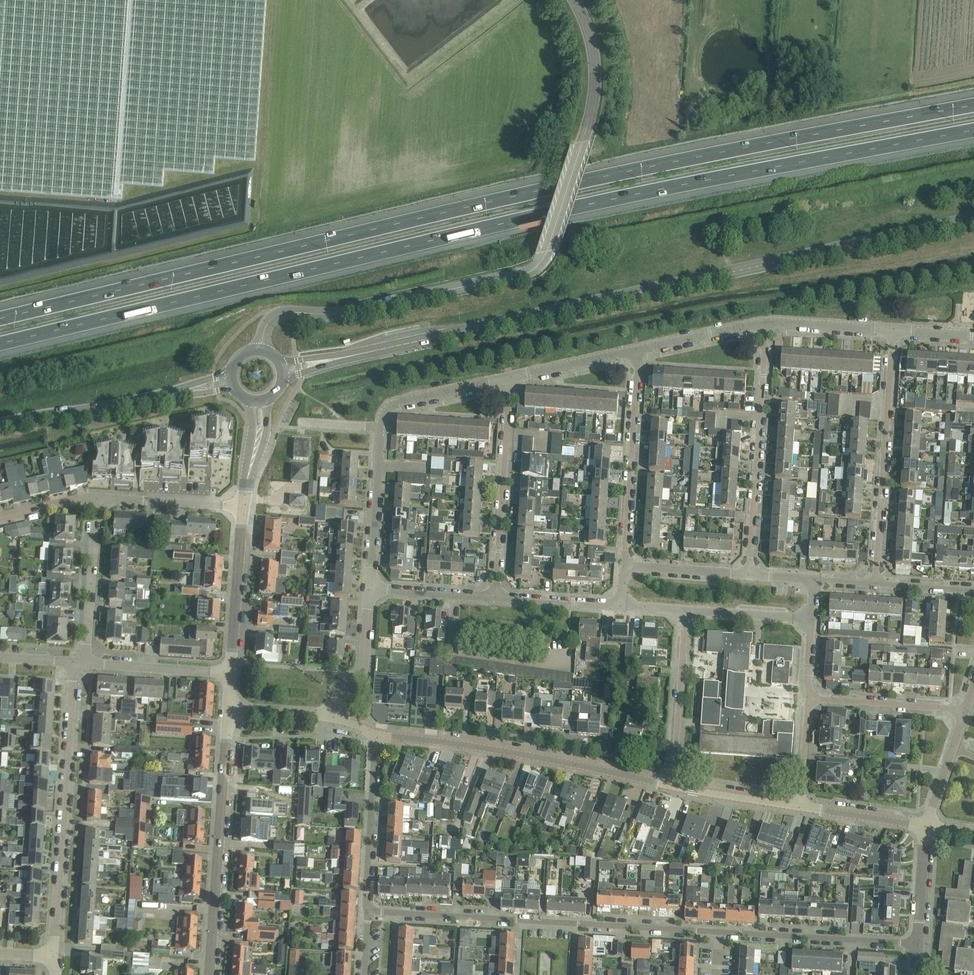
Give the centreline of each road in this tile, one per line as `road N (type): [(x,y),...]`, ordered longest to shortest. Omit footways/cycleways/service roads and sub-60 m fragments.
road 1 (motorway): [(0,344),(579,207),(973,130)]
road 2 (motorway): [(973,105),(692,157),(0,318)]
road 3 (secondary): [(330,360),(973,218)]
road 4 (secondary): [(261,349),(265,326),(284,311),(333,313),(523,273),(542,261),(596,82),(588,29),(574,0)]
road 5 (residential): [(918,943),(368,910)]
road 6 (residential): [(674,786),(375,734)]
road 7 (residential): [(52,957),(73,662)]
road 8 (tertiary): [(210,974),(228,711)]
road 9 (residential): [(893,329),(876,583)]
road 10 (residential): [(749,574),(766,322)]
road 11 (residential): [(496,596),(511,377)]
road 12 (residential): [(639,348),(624,565)]
road 13 (secondary): [(0,422),(185,391)]
road 14 (unclassified): [(686,610),(674,786)]
road 15 (residential): [(368,910),(375,734)]
road 16 (tertiary): [(230,673),(243,506)]
road 17 (residential): [(97,499),(85,662)]
road 18 (residential): [(810,698),(966,708)]
road 19 (unclassified): [(369,587),(380,433)]
road 20 (unclassified): [(380,433),(392,403),(511,377)]
road 21 (residential): [(243,506),(97,499)]
road 22 (residential): [(230,673),(85,662)]
road 23 (unclassified): [(333,717),(337,696),(364,663),(369,587)]
road 24 (unclassified): [(511,377),(639,348)]
road 25 (unclassified): [(639,348),(766,322)]
road 26 (residential): [(928,826),(801,806)]
road 27 (residential): [(801,806),(674,786)]
road 28 (unclassified): [(496,596),(369,587)]
road 29 (unclassified): [(893,329),(766,322)]
road 30 (unclassified): [(811,619),(686,610)]
road 31 (unclassified): [(749,574),(624,565)]
road 32 (unclassified): [(621,605),(496,596)]

